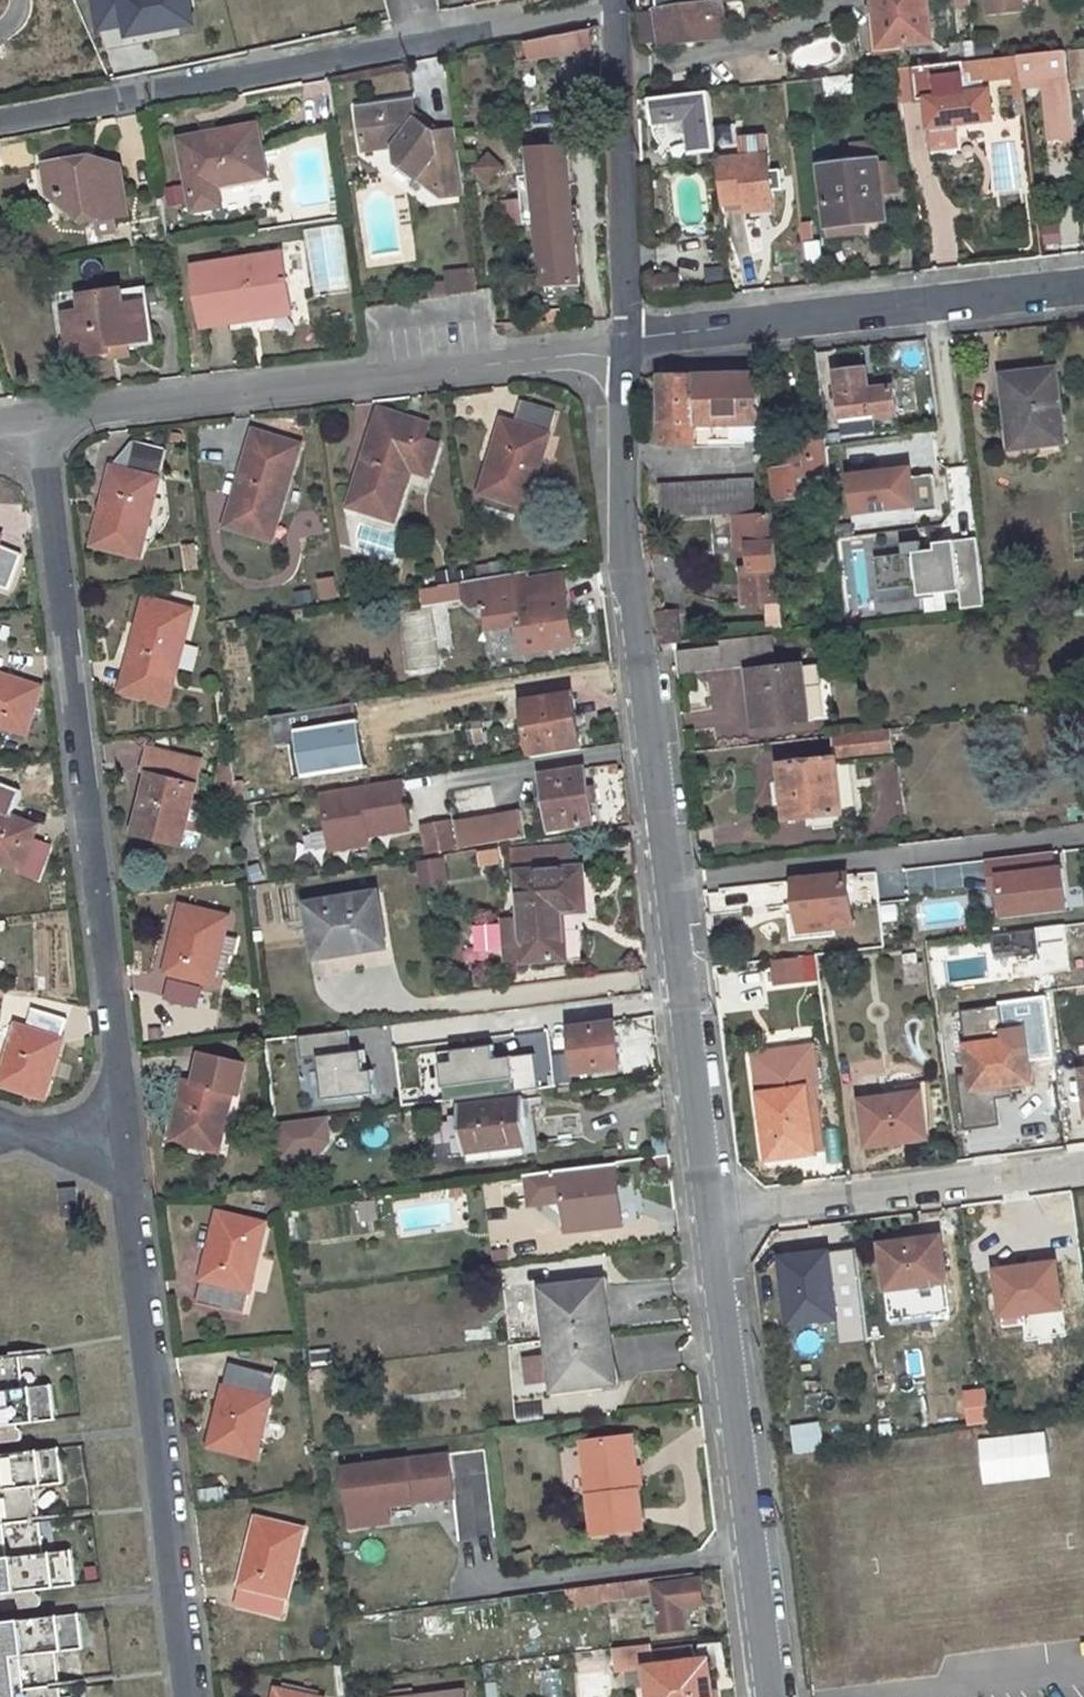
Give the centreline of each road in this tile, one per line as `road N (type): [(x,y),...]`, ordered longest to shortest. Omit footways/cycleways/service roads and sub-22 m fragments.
road 1 (residential): [(35,431),(118,1148)]
road 2 (residential): [(621,8),(0,121)]
road 3 (residential): [(35,431),(619,347)]
road 4 (residential): [(118,1148),(189,1696)]
road 5 (residential): [(667,885),(618,491),(619,347)]
road 6 (residential): [(770,1696),(707,1211)]
road 7 (residential): [(619,347),(1083,293)]
road 8 (residential): [(1083,832),(667,885)]
road 9 (residential): [(707,1211),(1083,1163)]
road 10 (residential): [(621,8),(619,347)]
road 11 (residential): [(707,1211),(667,885)]
road 12 (residential): [(0,1127),(60,1151),(118,1148)]

